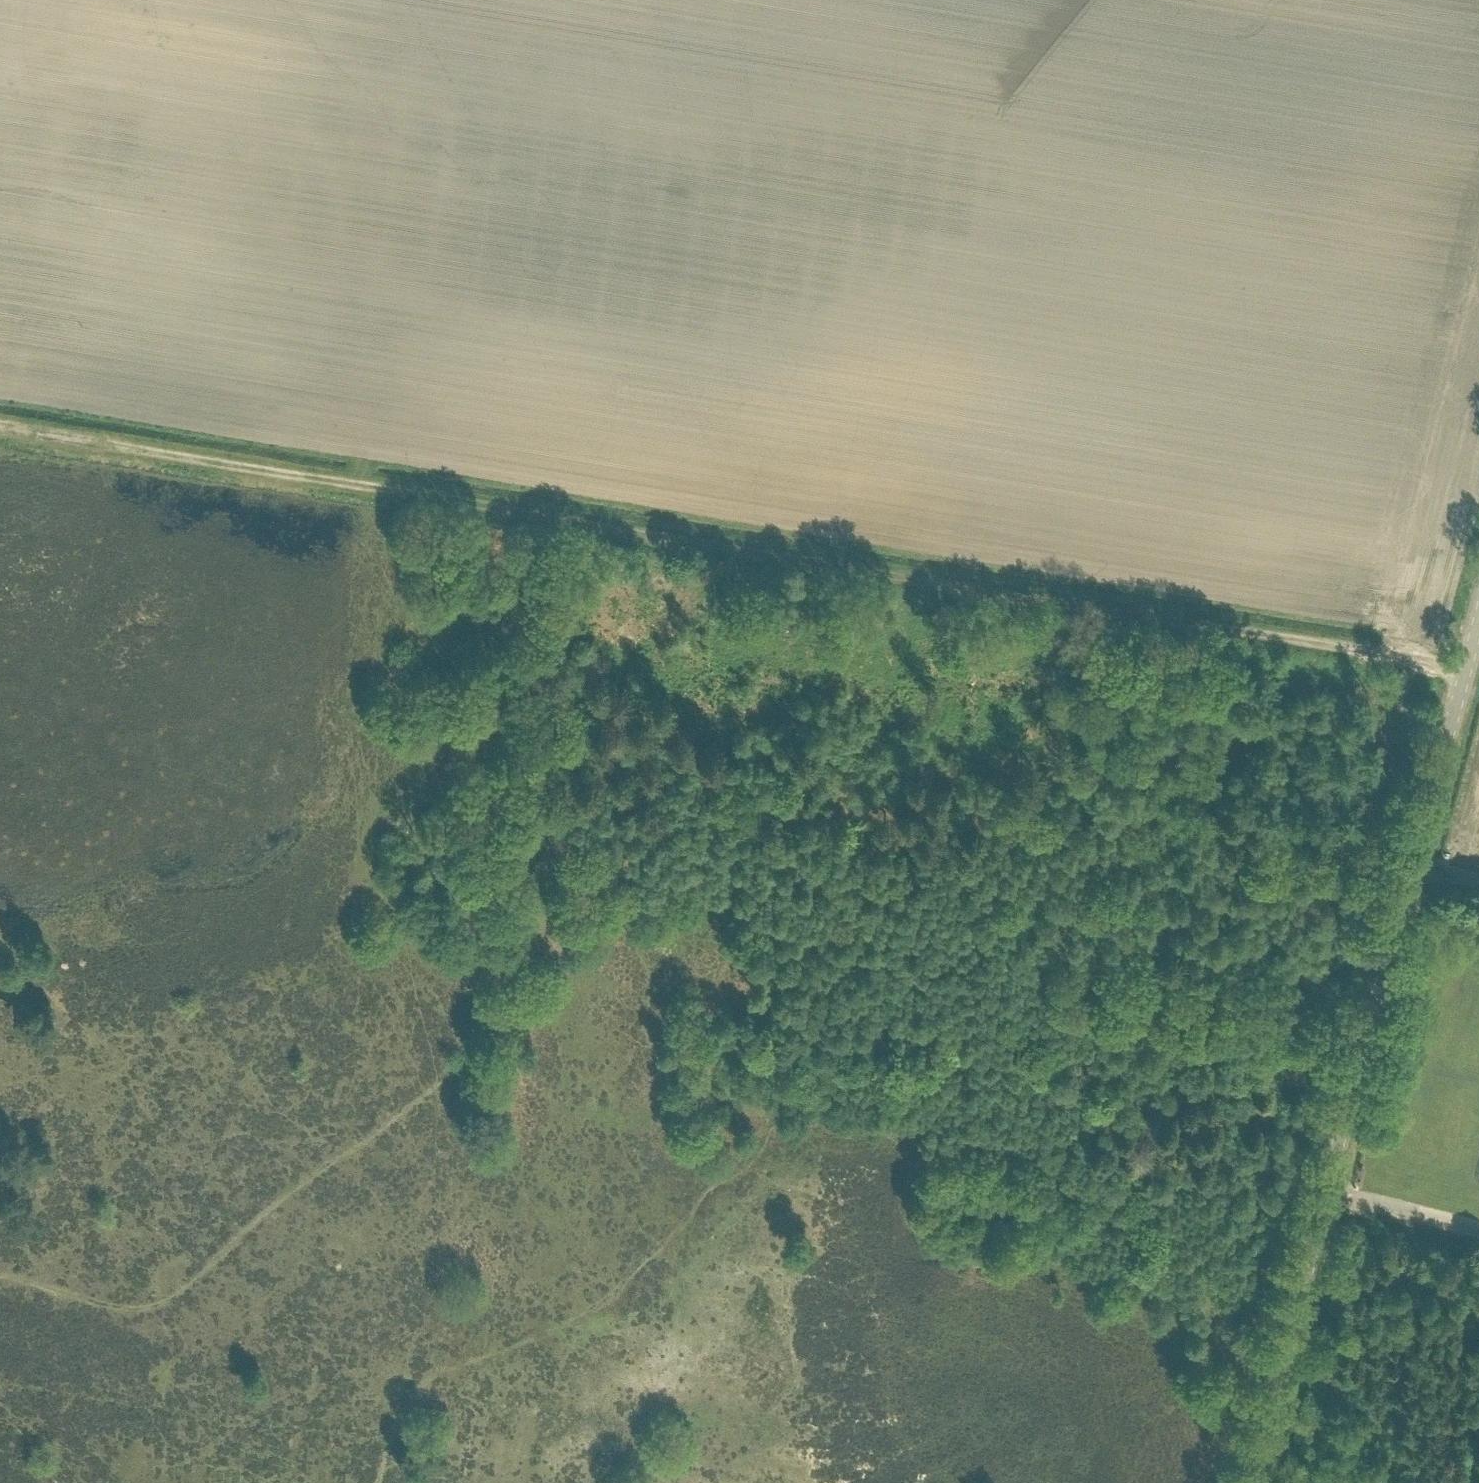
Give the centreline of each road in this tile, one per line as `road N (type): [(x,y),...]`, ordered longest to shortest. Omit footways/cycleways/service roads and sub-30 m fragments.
road 1 (track): [(0,424),(1467,664)]
road 2 (unclassified): [(1257,1482),(1354,1073),(1478,618)]

